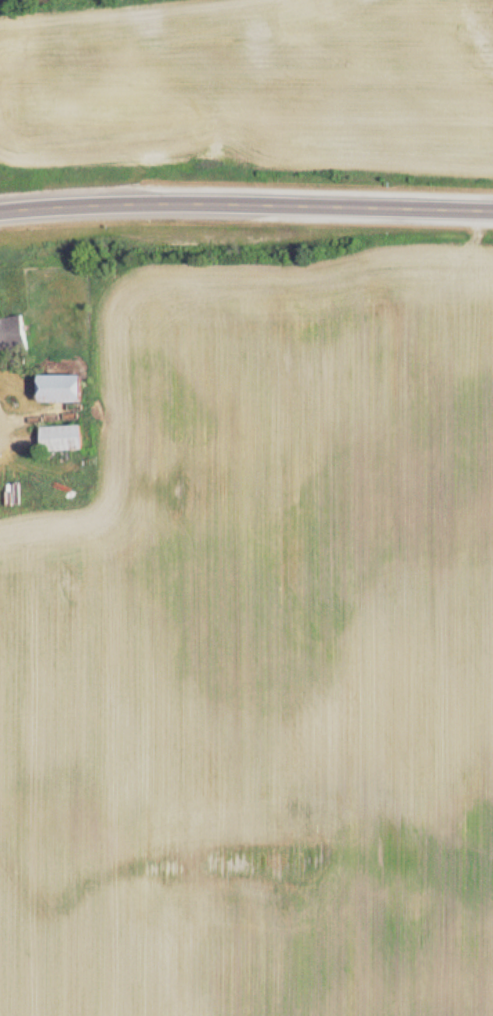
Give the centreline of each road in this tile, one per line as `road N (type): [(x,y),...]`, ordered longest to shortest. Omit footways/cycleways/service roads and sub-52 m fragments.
road 1 (secondary): [(0,214),(213,205),(492,211)]

